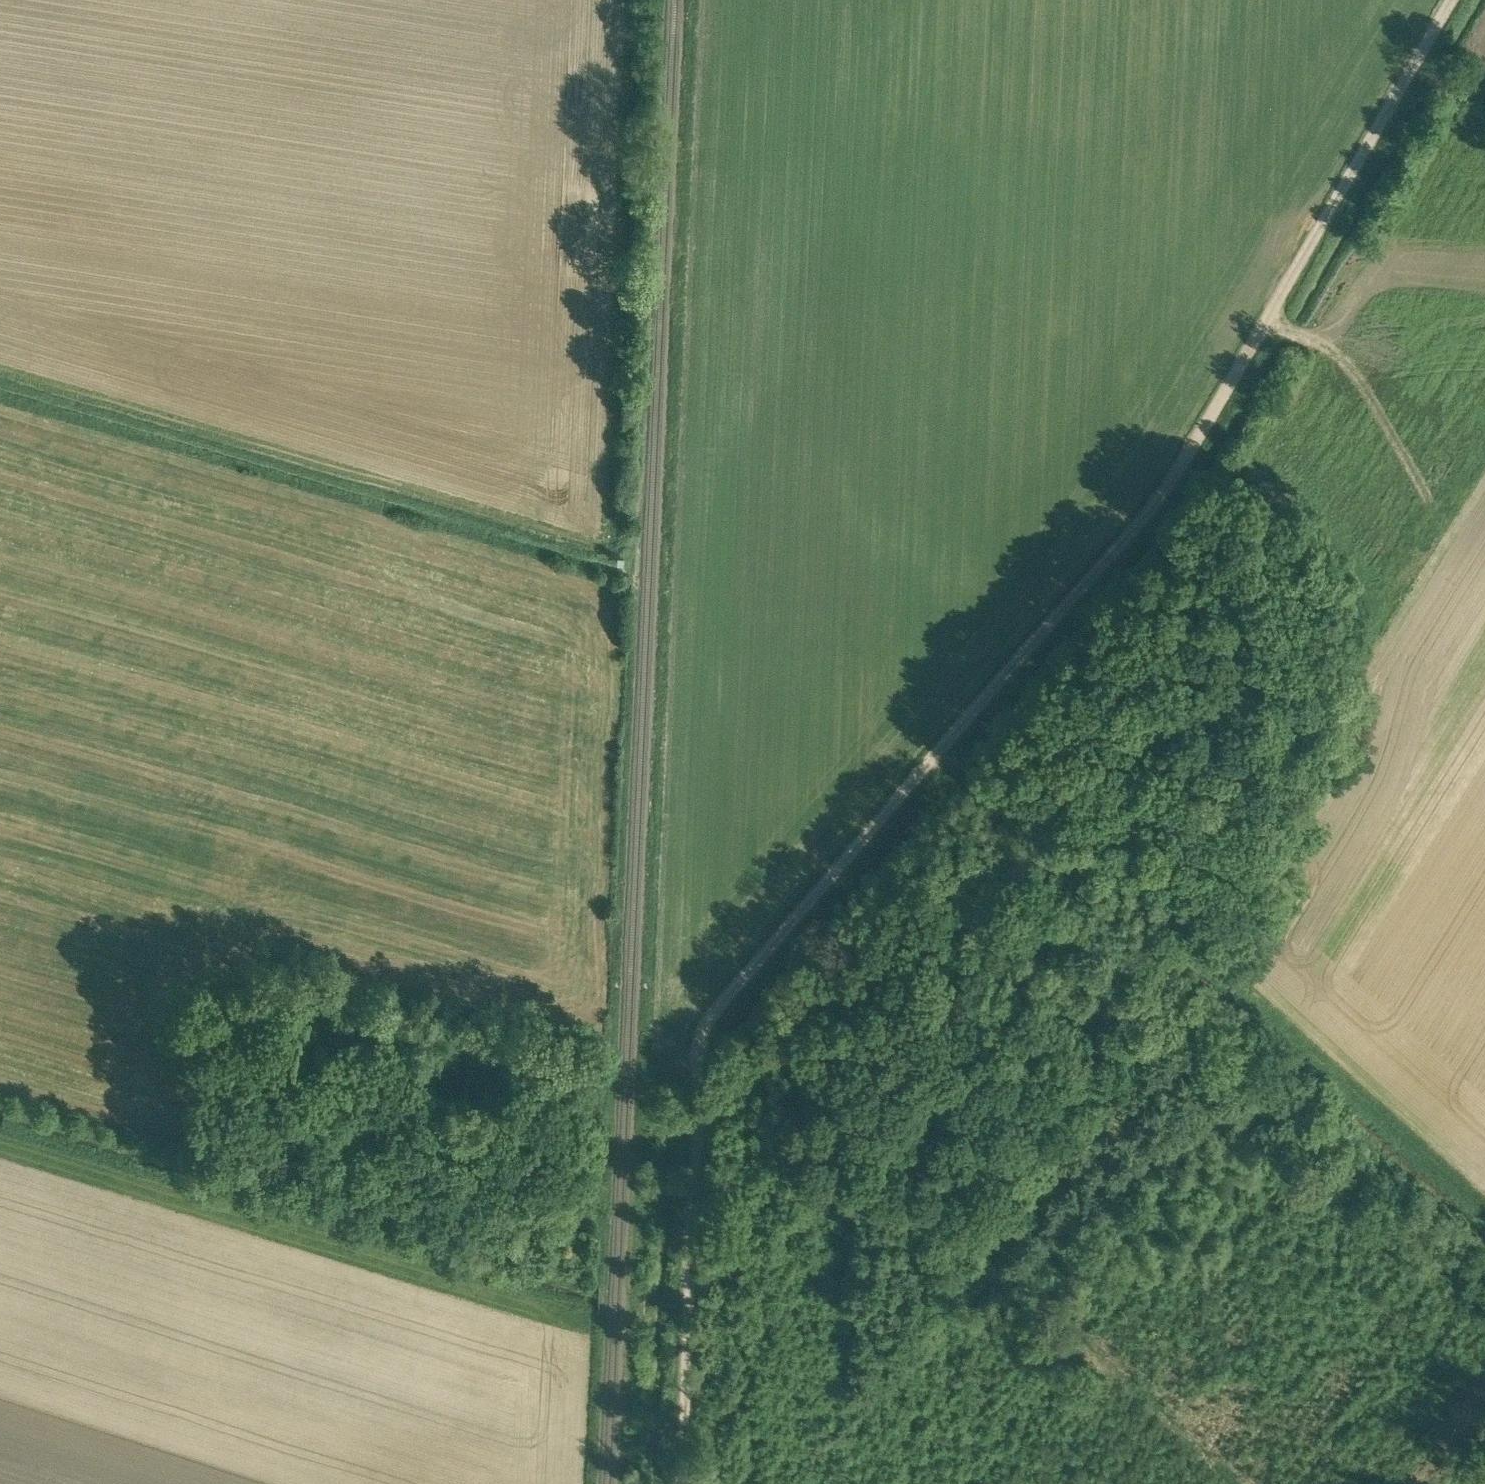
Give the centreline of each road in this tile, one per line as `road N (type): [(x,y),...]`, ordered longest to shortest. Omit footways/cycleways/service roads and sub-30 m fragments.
road 1 (track): [(686,1483),(700,1079),(718,1015),(1133,529),(1446,0)]

